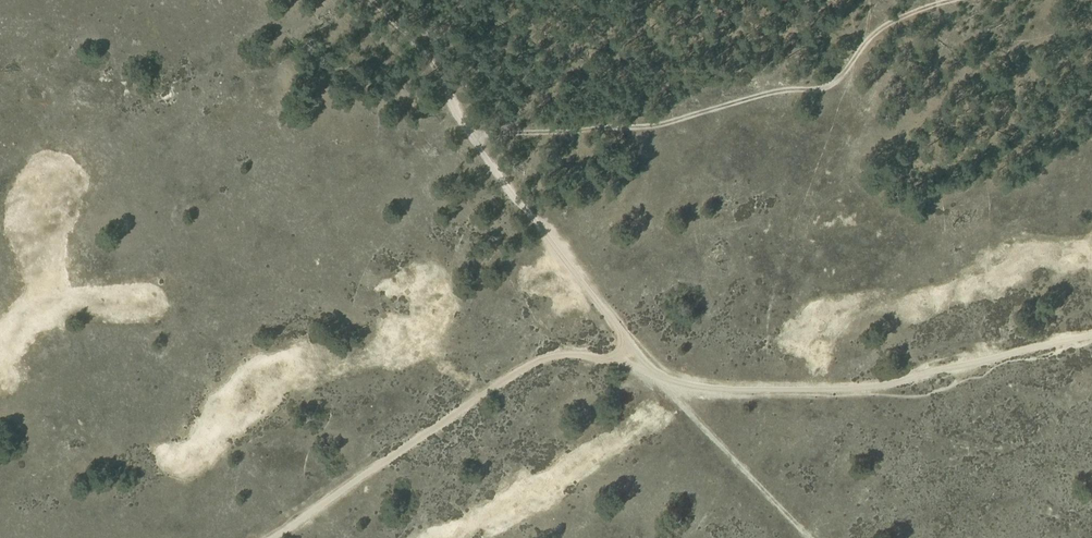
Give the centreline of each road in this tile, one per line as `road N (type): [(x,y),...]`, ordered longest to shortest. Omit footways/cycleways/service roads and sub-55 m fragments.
road 1 (track): [(475,135),(653,123),(828,84),(871,33),(952,0)]
road 2 (track): [(667,380),(813,537)]

